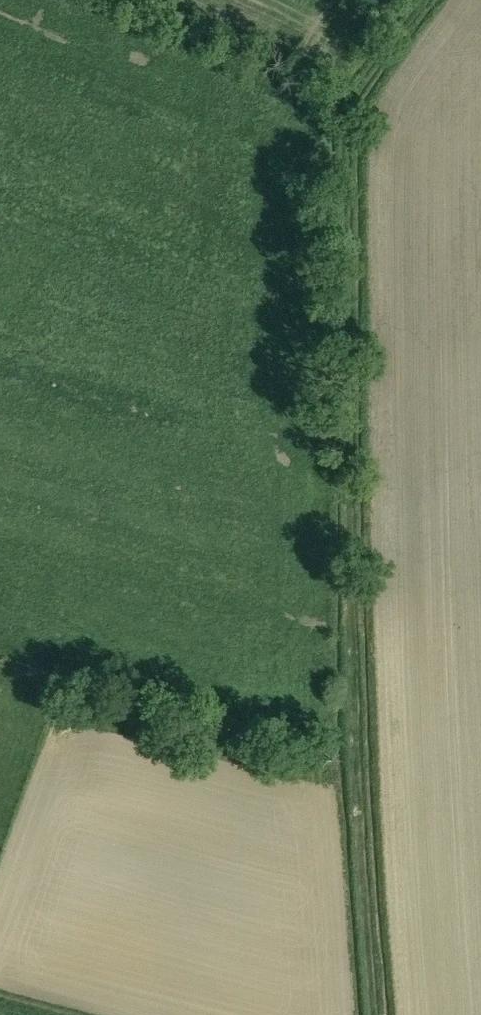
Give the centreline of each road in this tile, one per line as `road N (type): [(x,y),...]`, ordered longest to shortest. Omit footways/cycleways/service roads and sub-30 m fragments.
road 1 (track): [(425,0),(354,95),(344,143),(376,1014)]

